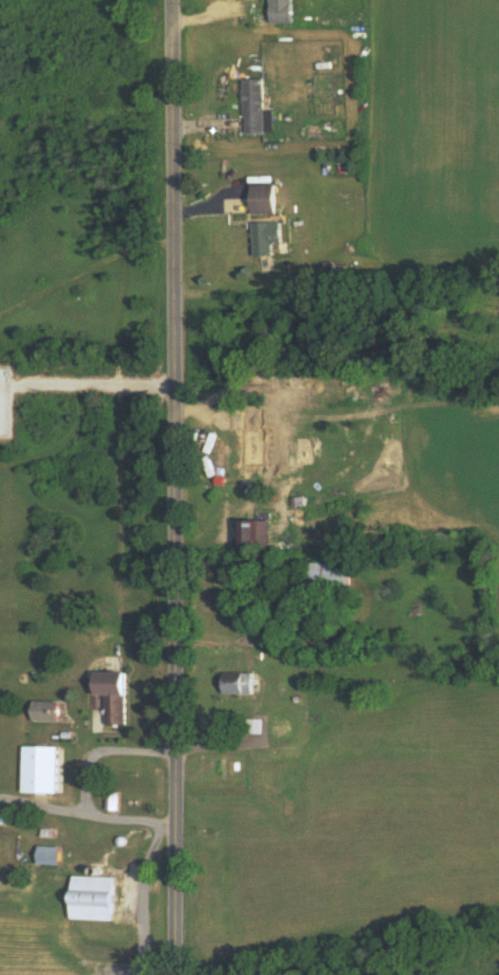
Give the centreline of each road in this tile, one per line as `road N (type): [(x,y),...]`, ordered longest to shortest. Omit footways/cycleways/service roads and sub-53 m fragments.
road 1 (residential): [(175,974),(172,0)]

